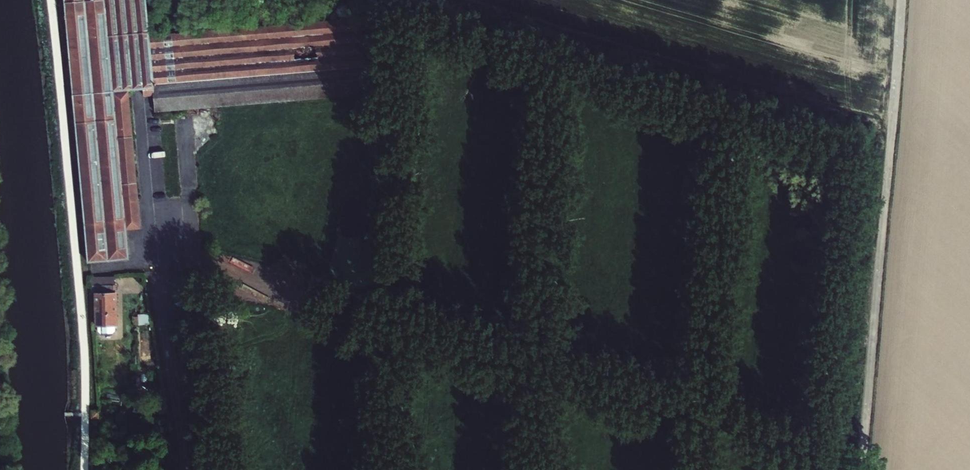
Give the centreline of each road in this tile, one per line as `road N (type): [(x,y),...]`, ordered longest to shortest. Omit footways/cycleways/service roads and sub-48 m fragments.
road 1 (unclassified): [(857,469),(900,0)]
road 2 (unclassified): [(184,469),(153,265)]

